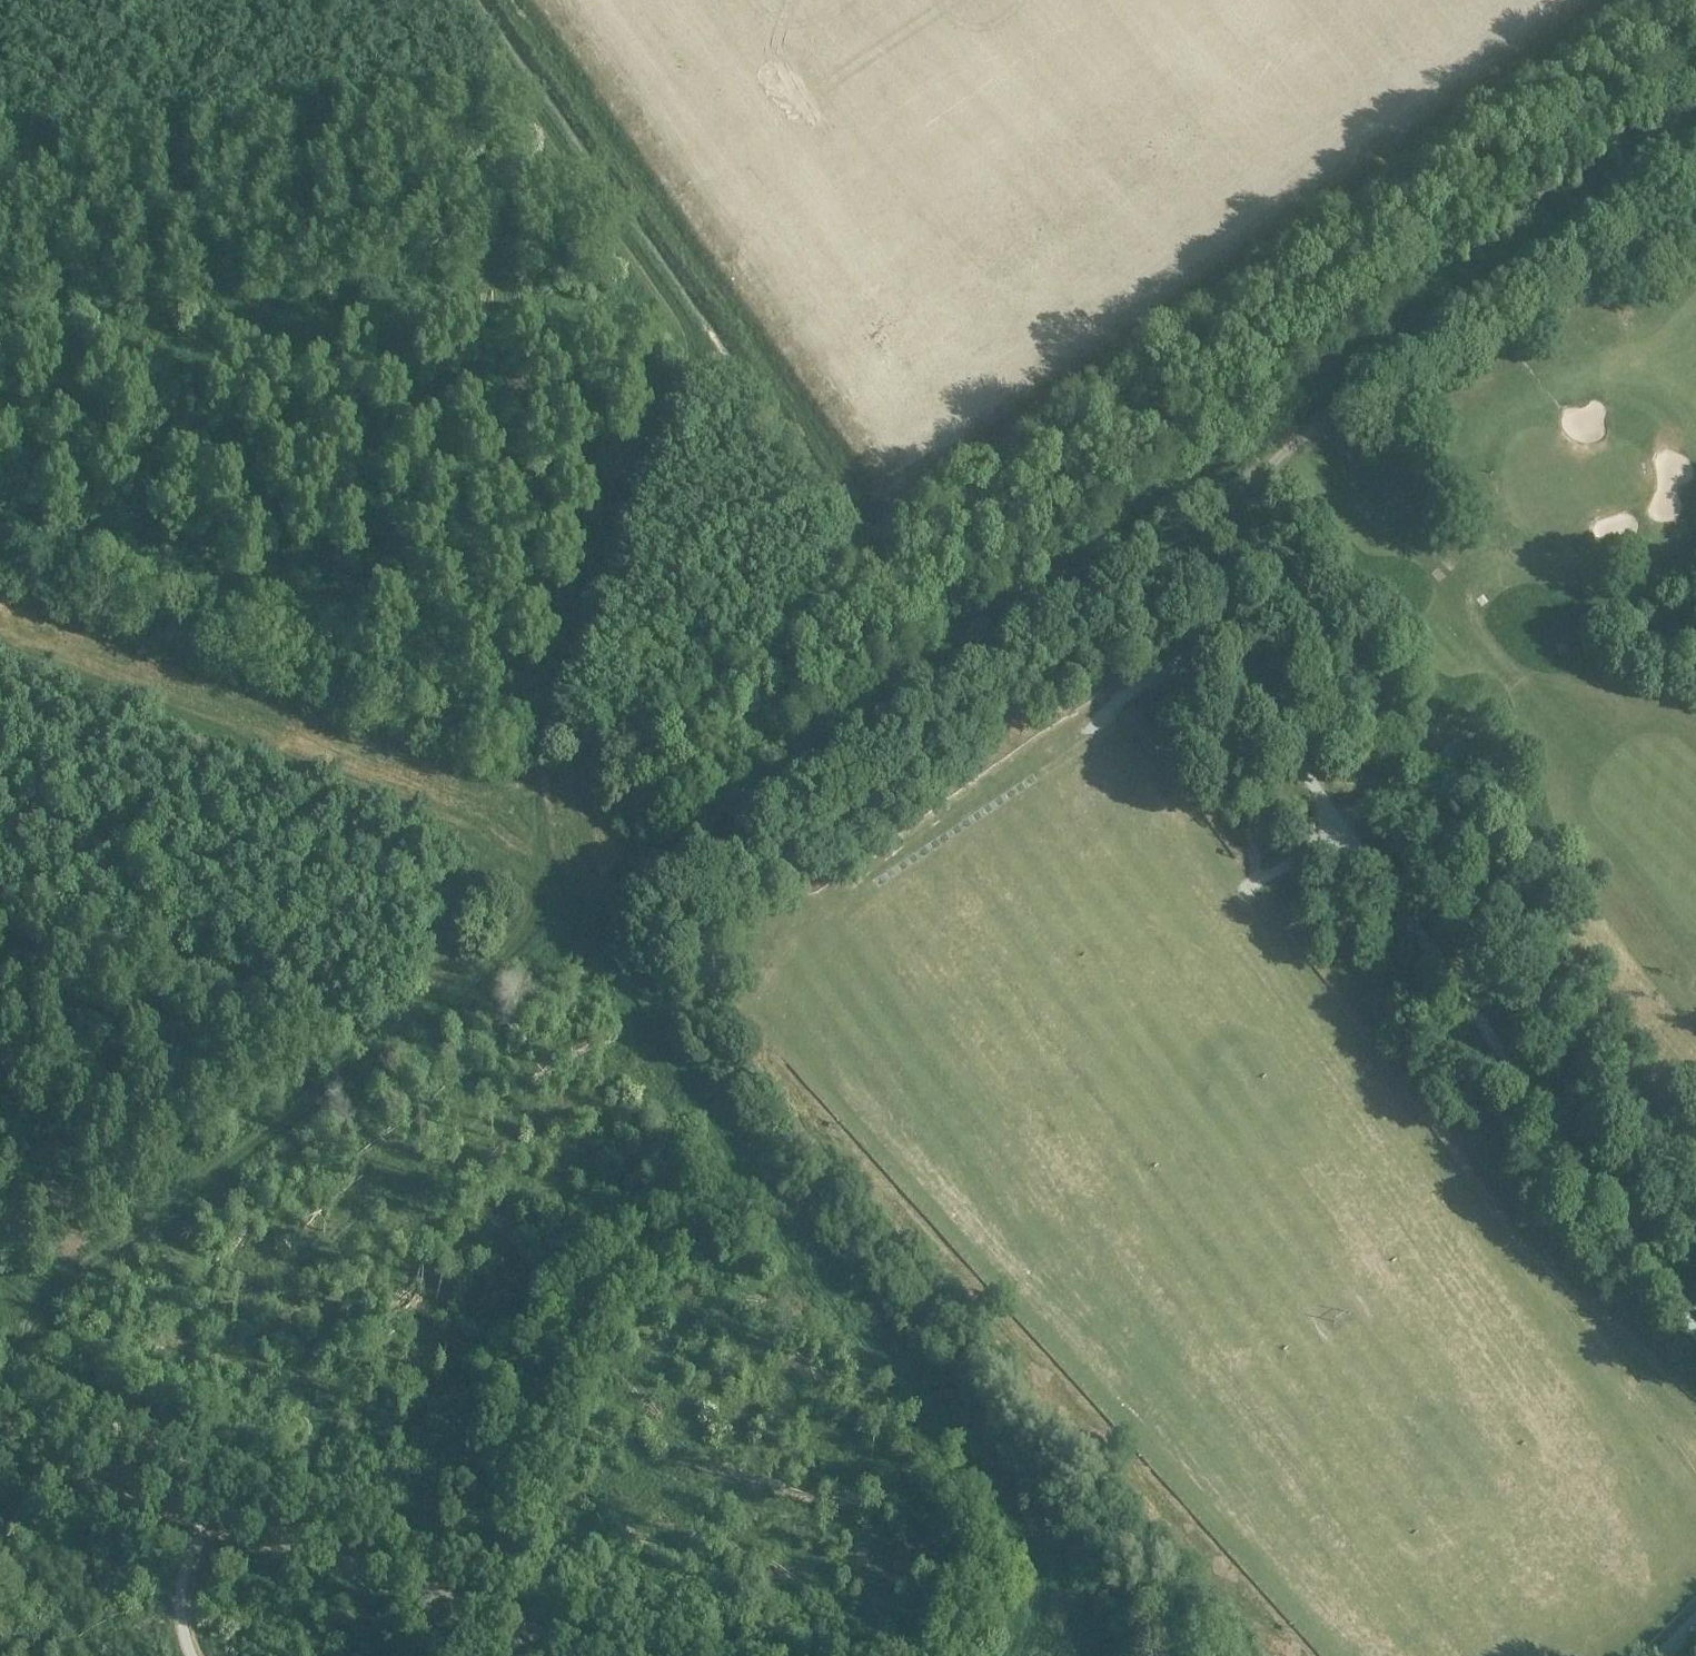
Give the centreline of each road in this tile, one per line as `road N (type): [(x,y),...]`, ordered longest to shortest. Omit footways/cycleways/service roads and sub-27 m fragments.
road 1 (unclassified): [(597,1655),(204,1514),(0,1411)]

